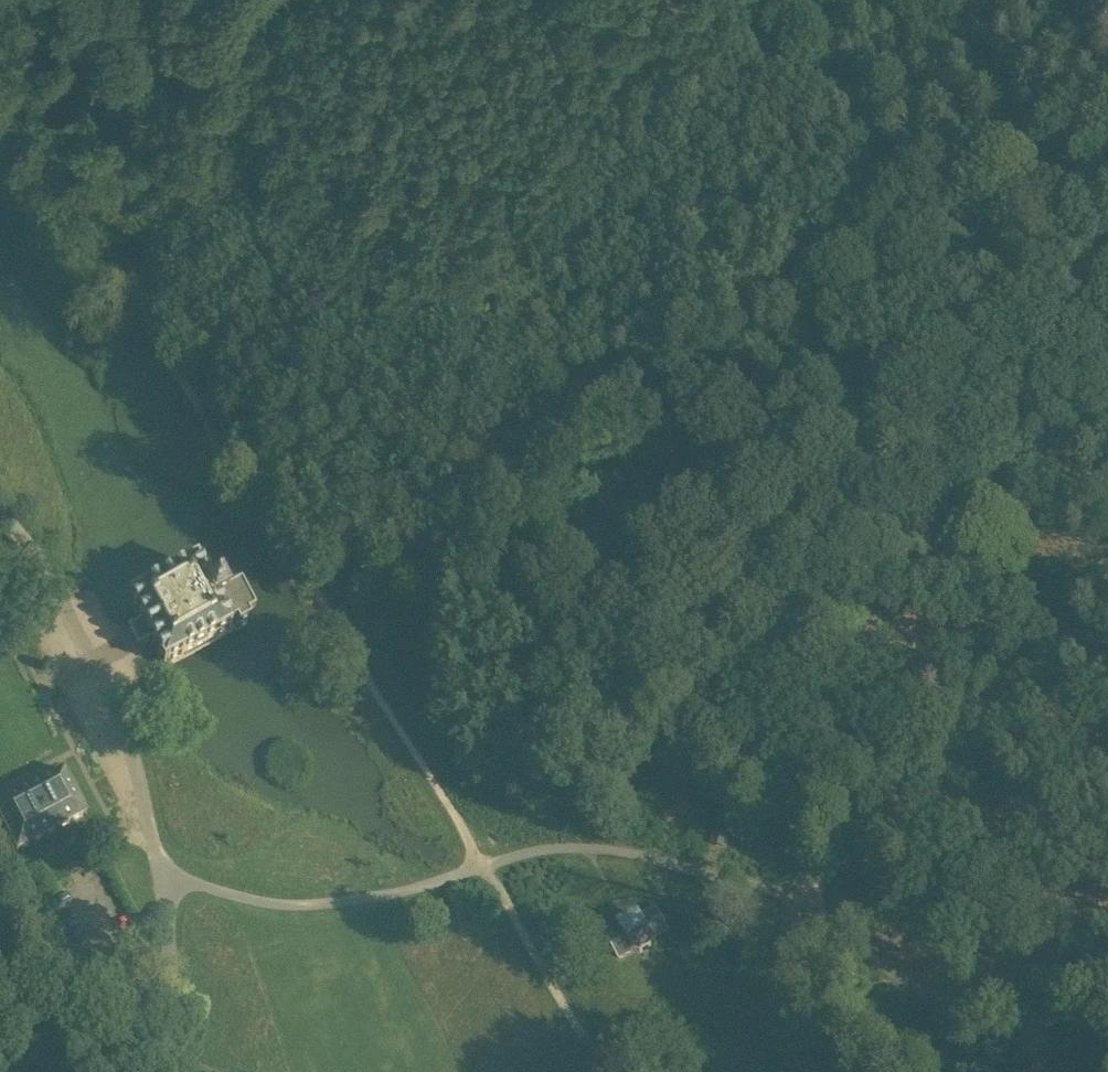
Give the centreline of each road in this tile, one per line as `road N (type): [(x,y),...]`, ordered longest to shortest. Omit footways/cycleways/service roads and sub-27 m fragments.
road 1 (track): [(795,896),(854,835),(892,777),(952,580),(965,555),(1021,509),(1051,446),(1046,427),(1021,408),(904,360),(874,322),(867,297),(884,135),(937,0)]
road 2 (track): [(480,866),(412,743),(157,337),(114,243),(102,186),(107,153),(162,0)]
road 3 (track): [(812,882),(780,756),(660,515),(492,240)]
road 4 (track): [(492,240),(635,225),(850,144),(891,167),(1013,200),(1107,203)]
road 5 (track): [(181,1071),(165,905),(130,744),(50,579),(0,517)]
road 6 (track): [(281,0),(279,95),(294,145),(313,169),(365,208),(420,228),(492,240)]
road 7 (track): [(1107,1027),(1011,1002),(934,995),(909,985),(804,900)]
road 8 (track): [(160,876),(313,904),(480,866)]
road 9 (track): [(480,866),(546,848),(603,848),(795,896)]
road 10 (track): [(603,1071),(480,866)]
road 11 (track): [(795,896),(804,900),(805,928),(893,1071)]
road 12 (track): [(795,896),(765,941),(766,961),(815,1071)]

